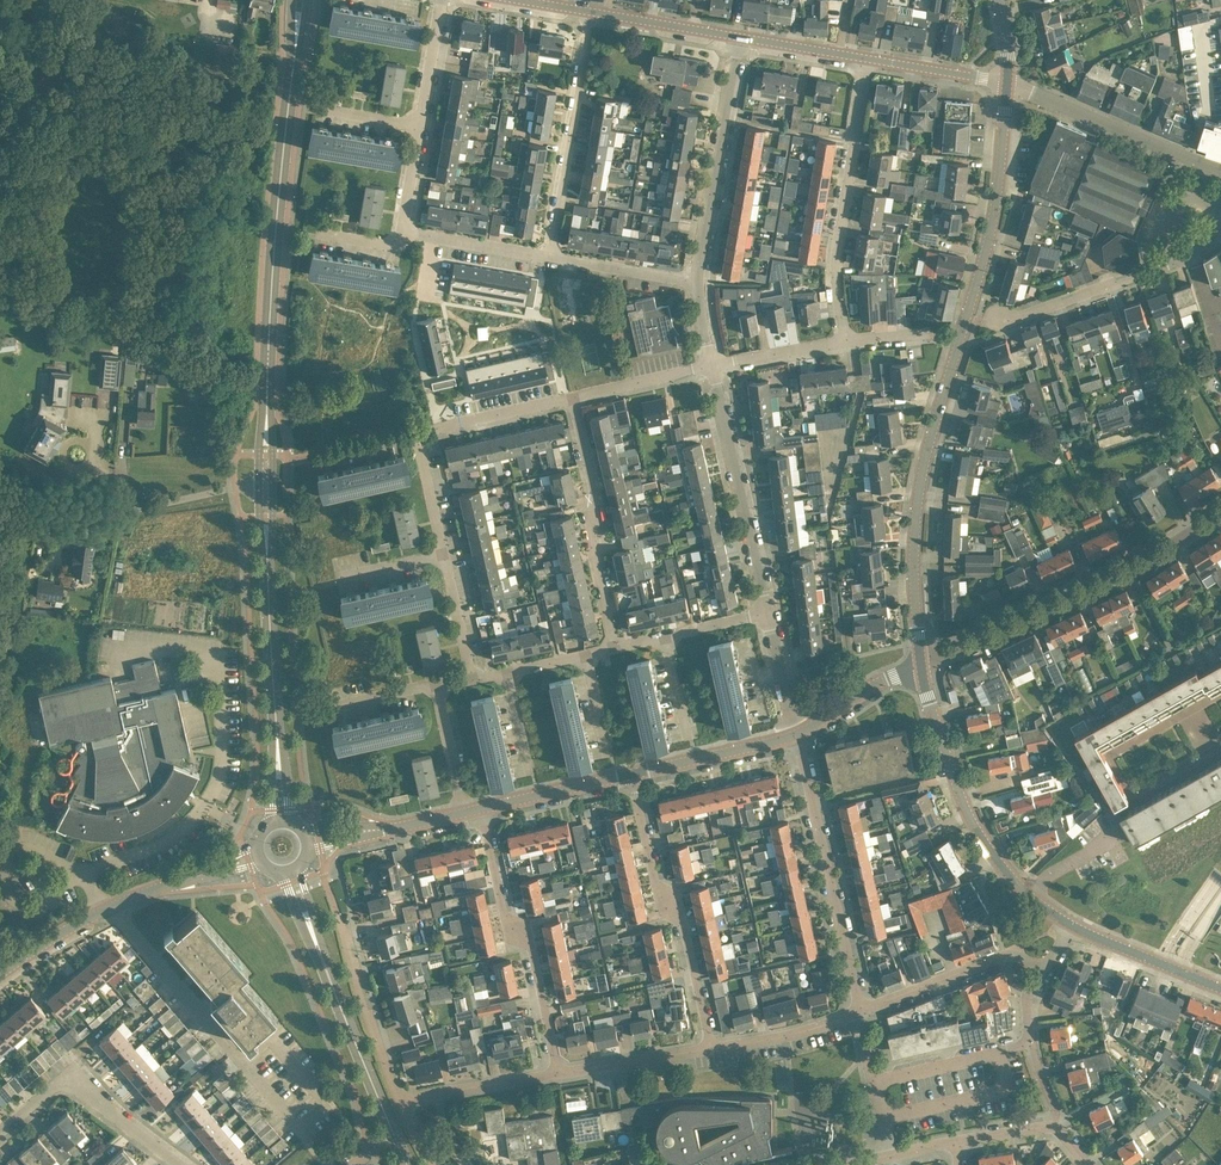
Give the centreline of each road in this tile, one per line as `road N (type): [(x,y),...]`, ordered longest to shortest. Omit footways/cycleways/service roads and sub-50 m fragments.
road 1 (tertiary): [(920,668),(919,492),(985,258),(1007,82)]
road 2 (secondary): [(267,427),(277,214),(296,46)]
road 3 (residential): [(920,668),(1131,569),(1220,512)]
road 4 (residential): [(330,1164),(115,905)]
road 5 (tertiary): [(1074,927),(1025,891),(975,826),(920,668)]
road 6 (residential): [(712,1048),(680,909),(658,890),(631,772)]
road 7 (residential): [(844,341),(835,265),(868,58)]
road 8 (residential): [(559,1073),(527,932),(506,924),(484,807)]
road 9 (residential): [(260,485),(86,518),(2,509)]
road 10 (residential): [(1220,218),(1176,262),(992,325)]
road 11 (residential): [(613,647),(589,533),(599,509),(573,398)]
road 12 (residential): [(766,614),(712,364)]
road 13 (residential): [(697,282),(738,36)]
road 14 (residential): [(589,11),(548,256)]
road 15 (residential): [(0,1133),(67,1076),(183,1164)]
road 16 (residential): [(1220,168),(1007,82)]
road 17 (residential): [(859,1011),(810,798)]
road 18 (secondary): [(396,1135),(319,946)]
road 19 (residential): [(859,1011),(1004,955),(1044,971)]
road 20 (residential): [(398,1099),(338,912)]
road 21 (secondary): [(276,727),(265,538)]
road 22 (unclassified): [(631,772),(795,733)]
road 23 (residential): [(398,1099),(559,1073)]
road 24 (residential): [(874,1080),(1031,1037)]
road 25 (residential): [(419,433),(573,398)]
road 26 (tertiary): [(1220,987),(1074,927)]
road 27 (residential): [(559,1073),(712,1048)]
road 28 (residential): [(712,1048),(859,1011)]
road 29 (residential): [(548,256),(697,282)]
road 30 (unclassified): [(484,807),(631,772)]
road 31 (tertiary): [(738,36),(589,11)]
road 32 (residential): [(403,230),(548,256)]
road 33 (residential): [(573,398),(712,364)]
road 34 (unclassified): [(795,733),(862,691),(920,668)]
road 35 (tertiary): [(1007,82),(868,58)]
road 36 (residential): [(712,364),(844,341)]
road 37 (unclassified): [(0,973),(115,905)]
road 38 (residential): [(465,812),(436,686)]
road 39 (residential): [(421,125),(444,0)]
road 40 (residential): [(469,678),(444,554)]
road 41 (residential): [(444,554),(419,433)]
road 42 (residential): [(795,733),(766,614)]

